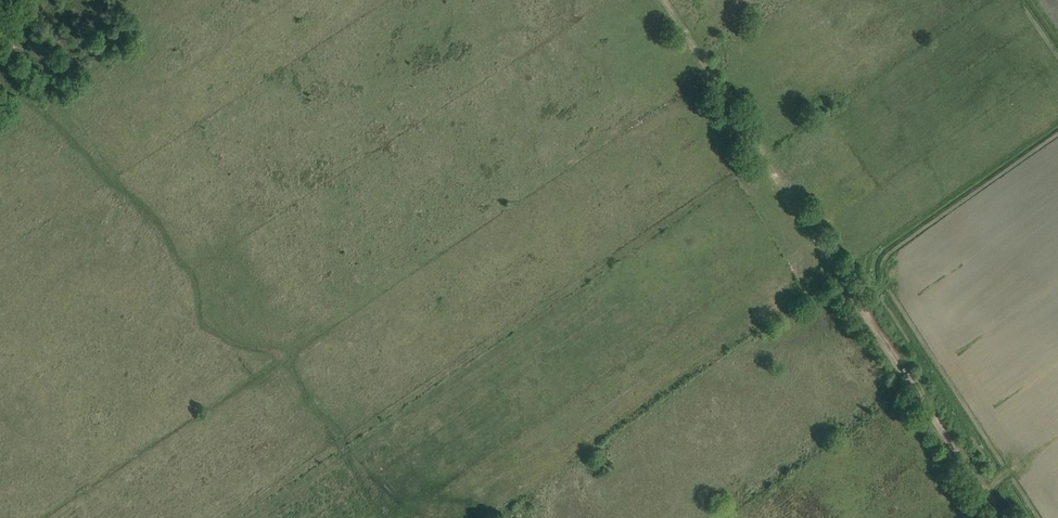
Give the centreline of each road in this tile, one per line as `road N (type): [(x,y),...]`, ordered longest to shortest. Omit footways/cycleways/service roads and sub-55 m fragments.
road 1 (track): [(663,0),(1002,517)]

